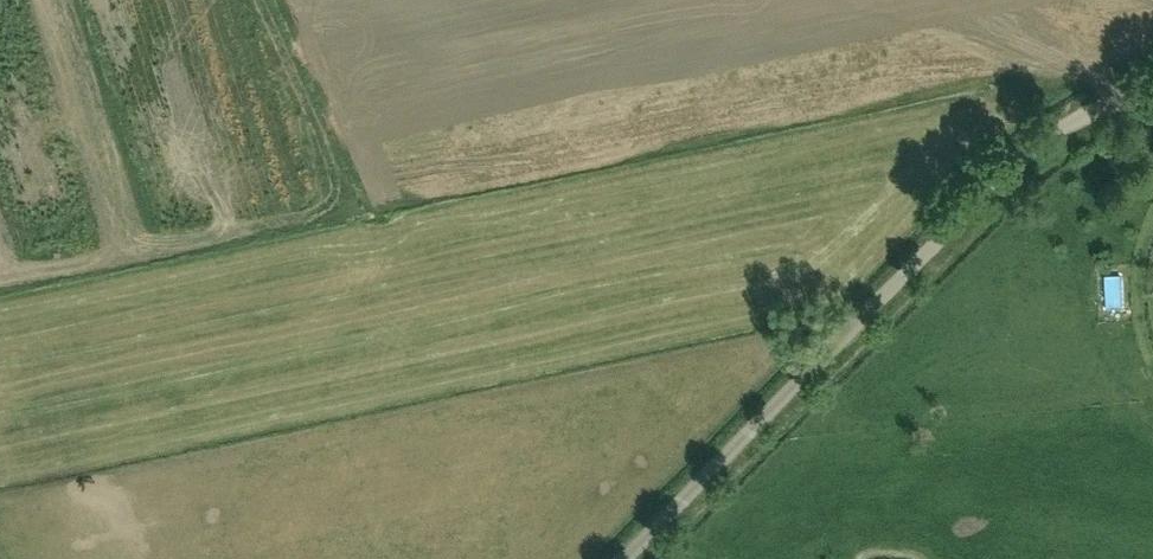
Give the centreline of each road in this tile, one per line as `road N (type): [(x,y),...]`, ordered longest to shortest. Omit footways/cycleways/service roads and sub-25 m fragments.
road 1 (unclassified): [(631,558),(1028,156),(1098,107),(1152,95)]

